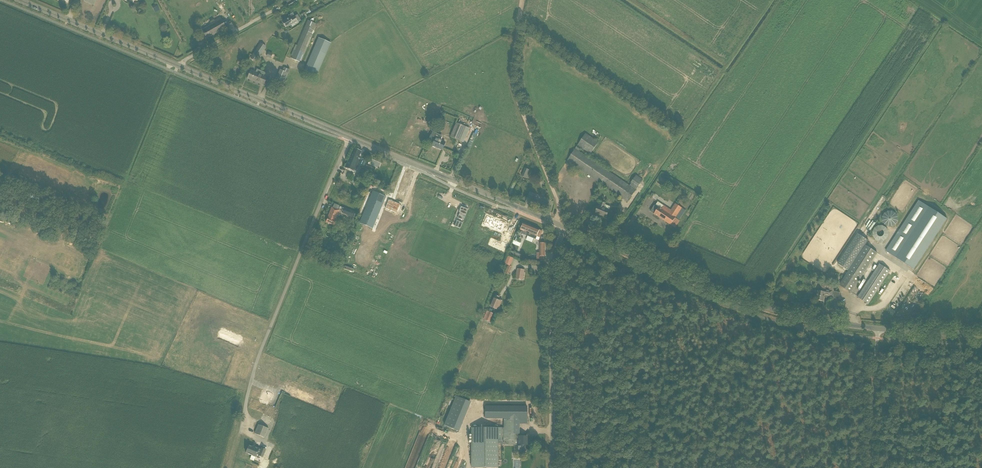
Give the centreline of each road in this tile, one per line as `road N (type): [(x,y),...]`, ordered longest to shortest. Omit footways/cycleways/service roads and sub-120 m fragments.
road 1 (tertiary): [(878,328),(734,296),(564,226)]
road 2 (unclassified): [(237,441),(258,356),(351,137)]
road 3 (unclassified): [(551,467),(552,277),(564,226)]
road 4 (track): [(564,226),(512,81),(523,0)]
road 5 (tertiary): [(564,226),(351,137)]
road 6 (tertiary): [(351,137),(178,67)]
road 7 (tertiary): [(178,67),(19,0)]
road 8 (unclassified): [(871,467),(878,328)]
road 9 (unclassified): [(178,67),(283,7)]

